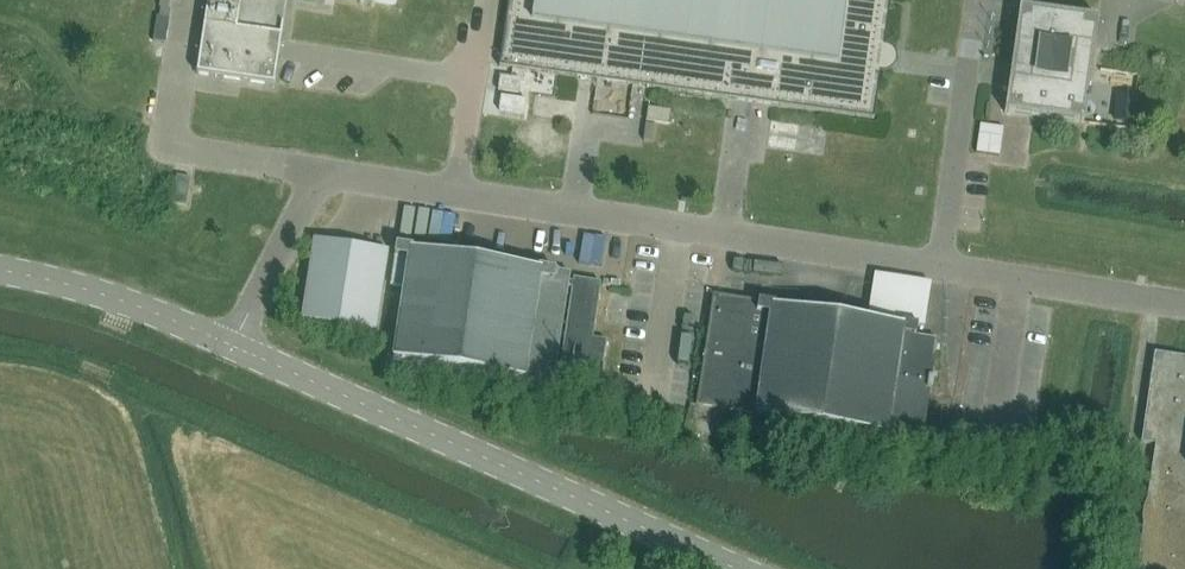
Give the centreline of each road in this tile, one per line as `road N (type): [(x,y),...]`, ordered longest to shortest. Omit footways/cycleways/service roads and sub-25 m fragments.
road 1 (unclassified): [(0,271),(135,304),(737,568)]

